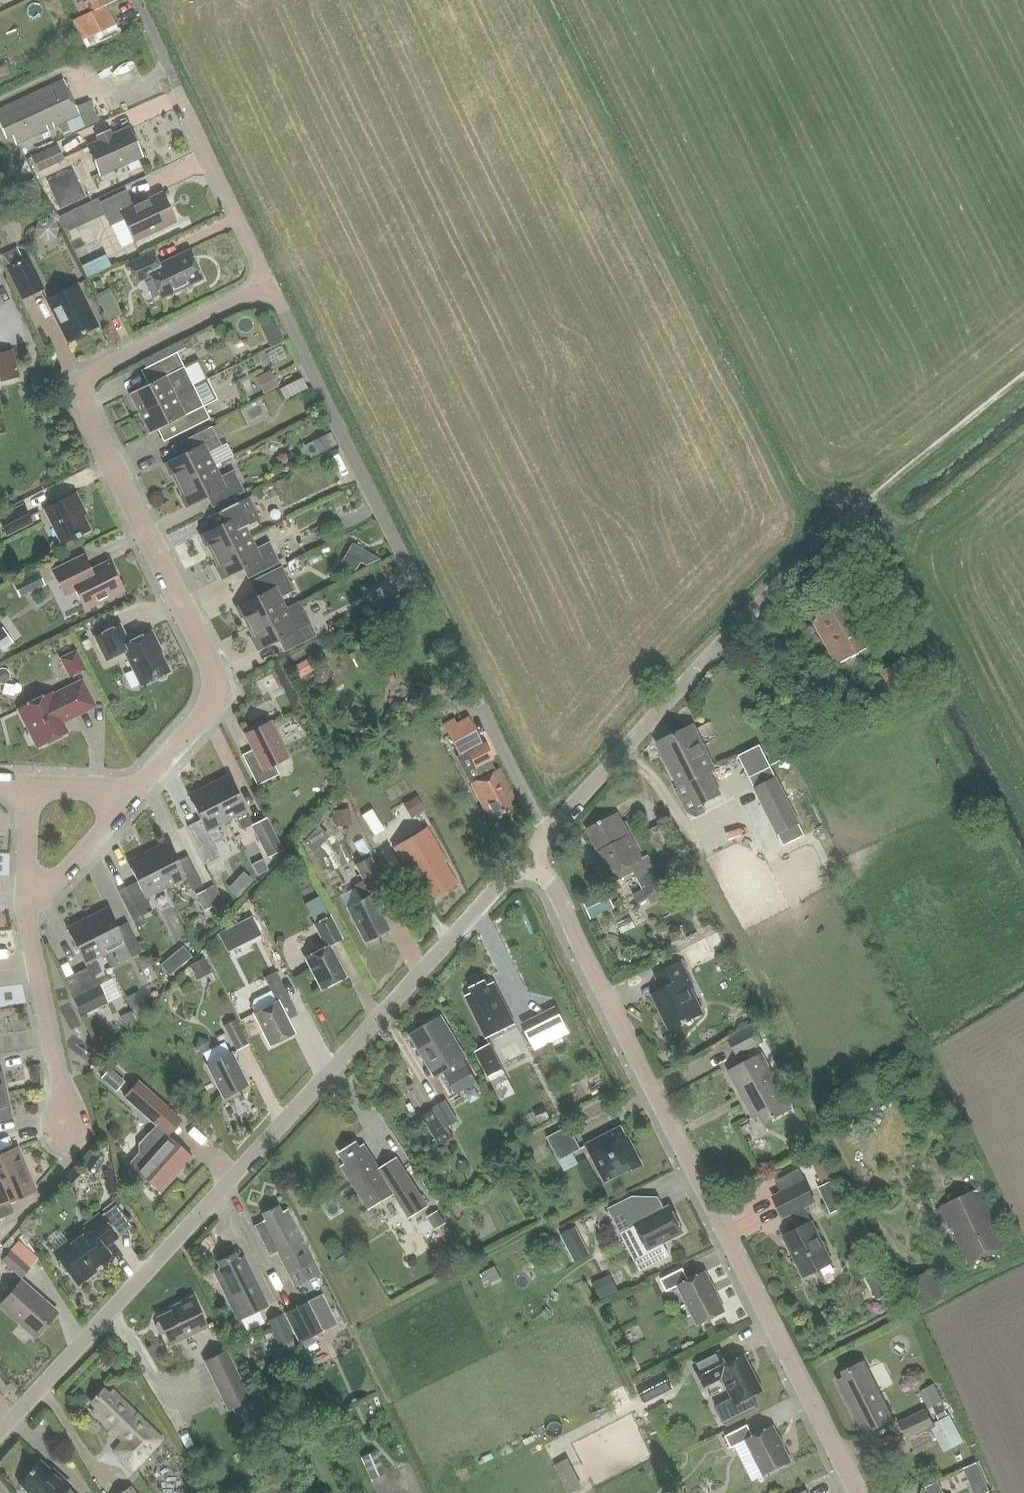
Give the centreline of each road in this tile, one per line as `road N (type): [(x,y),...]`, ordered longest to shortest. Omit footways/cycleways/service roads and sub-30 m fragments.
road 1 (unclassified): [(0,1433),(539,848)]
road 2 (unclassified): [(852,1492),(547,883),(539,848)]
road 3 (unclassified): [(136,796),(203,716),(212,686),(77,390),(91,373),(269,283)]
road 4 (unclassified): [(539,848),(480,705),(269,283)]
road 5 (unclassified): [(539,848),(622,750),(839,527)]
road 6 (unclassified): [(269,283),(176,89)]
road 7 (unclassified): [(63,1124),(23,920)]
road 8 (unclassified): [(23,920),(136,796)]
road 9 (unclassified): [(23,920),(27,792)]

